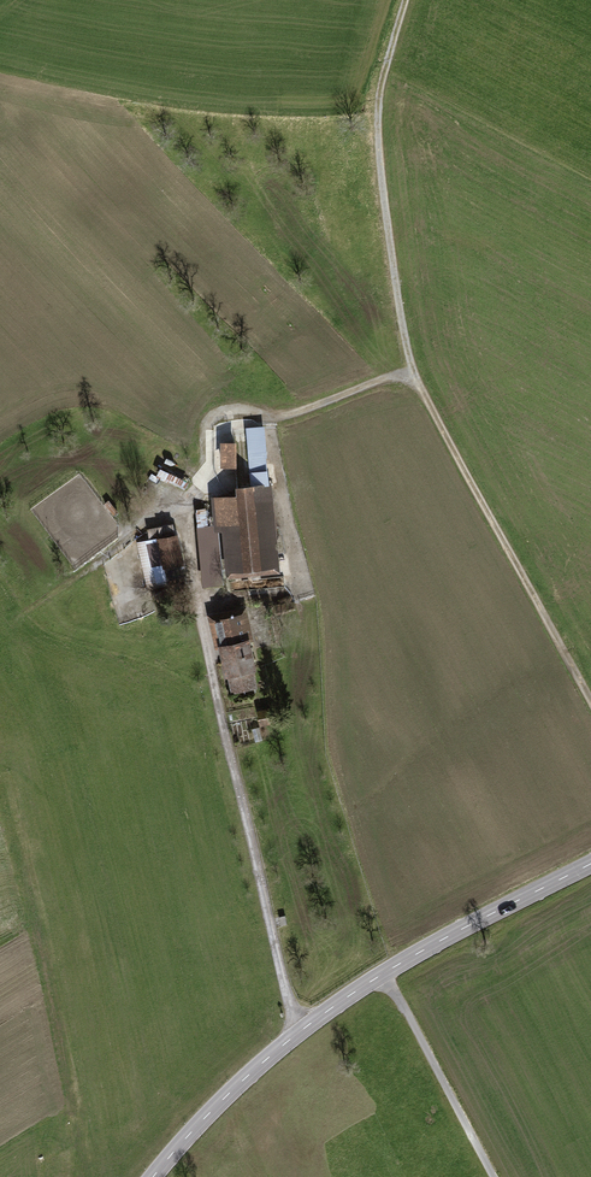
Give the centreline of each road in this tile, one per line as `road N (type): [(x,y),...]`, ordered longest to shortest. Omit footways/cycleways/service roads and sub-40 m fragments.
road 1 (unclassified): [(412,369),(275,420),(215,425),(210,477),(179,519),(235,778),(302,1029)]
road 2 (track): [(406,0),(379,138),(412,369),(590,707)]
road 3 (tertiary): [(590,864),(383,972),(302,1029)]
road 4 (track): [(383,972),(491,1176)]
road 5 (tertiary): [(302,1029),(230,1091),(154,1176)]

